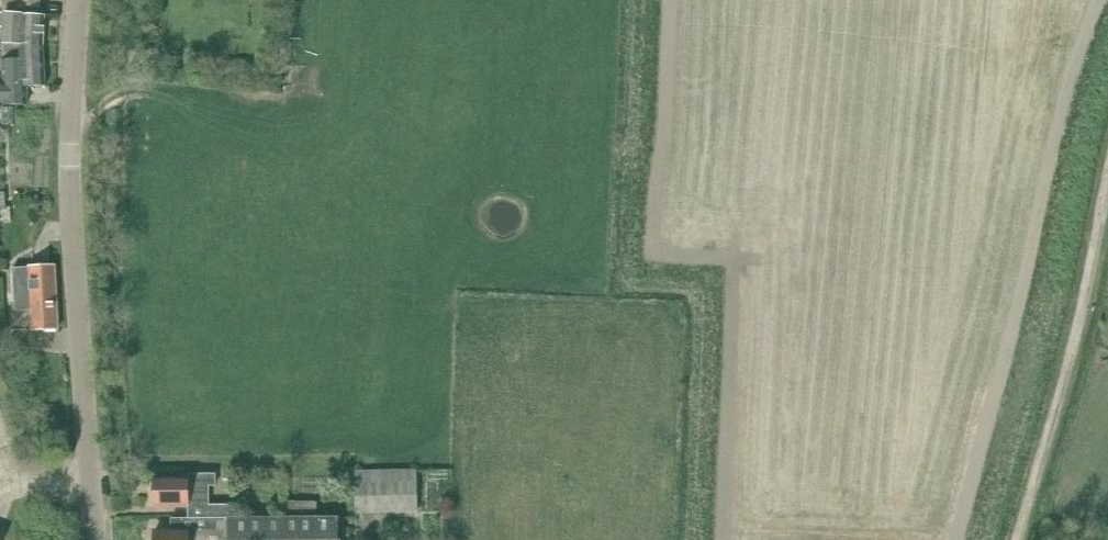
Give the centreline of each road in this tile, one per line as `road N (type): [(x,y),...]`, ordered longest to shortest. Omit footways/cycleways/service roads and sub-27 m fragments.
road 1 (tertiary): [(94,539),(71,189),(79,0)]
road 2 (unclassified): [(1017,539),(1059,404),(1107,191)]

